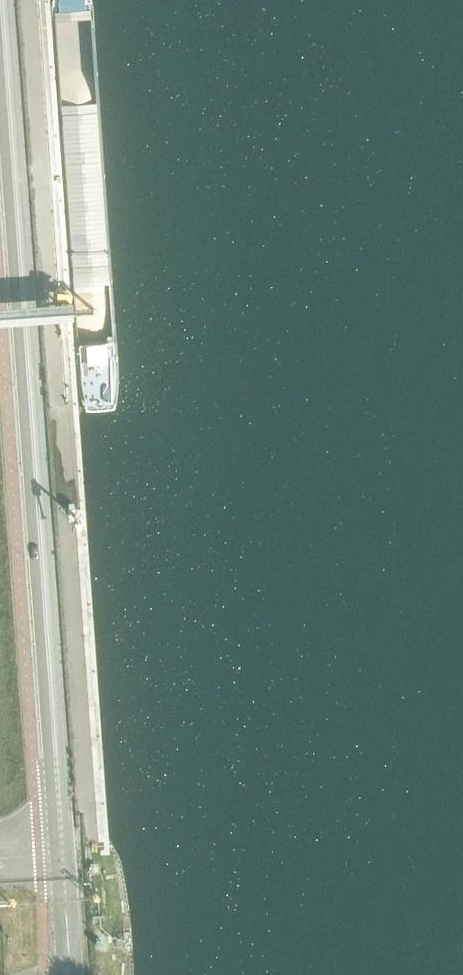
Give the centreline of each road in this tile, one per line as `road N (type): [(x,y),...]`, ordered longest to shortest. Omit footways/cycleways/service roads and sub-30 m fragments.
road 1 (primary): [(66,974),(0,1)]

